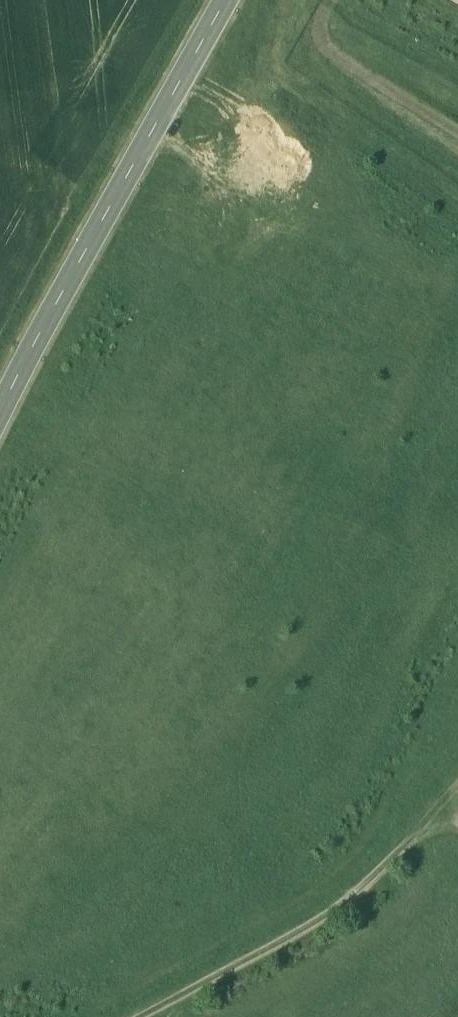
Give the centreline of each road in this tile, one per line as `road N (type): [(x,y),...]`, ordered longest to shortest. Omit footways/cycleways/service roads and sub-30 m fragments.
road 1 (unclassified): [(0,466),(252,0)]
road 2 (track): [(457,779),(336,908),(141,1016)]

